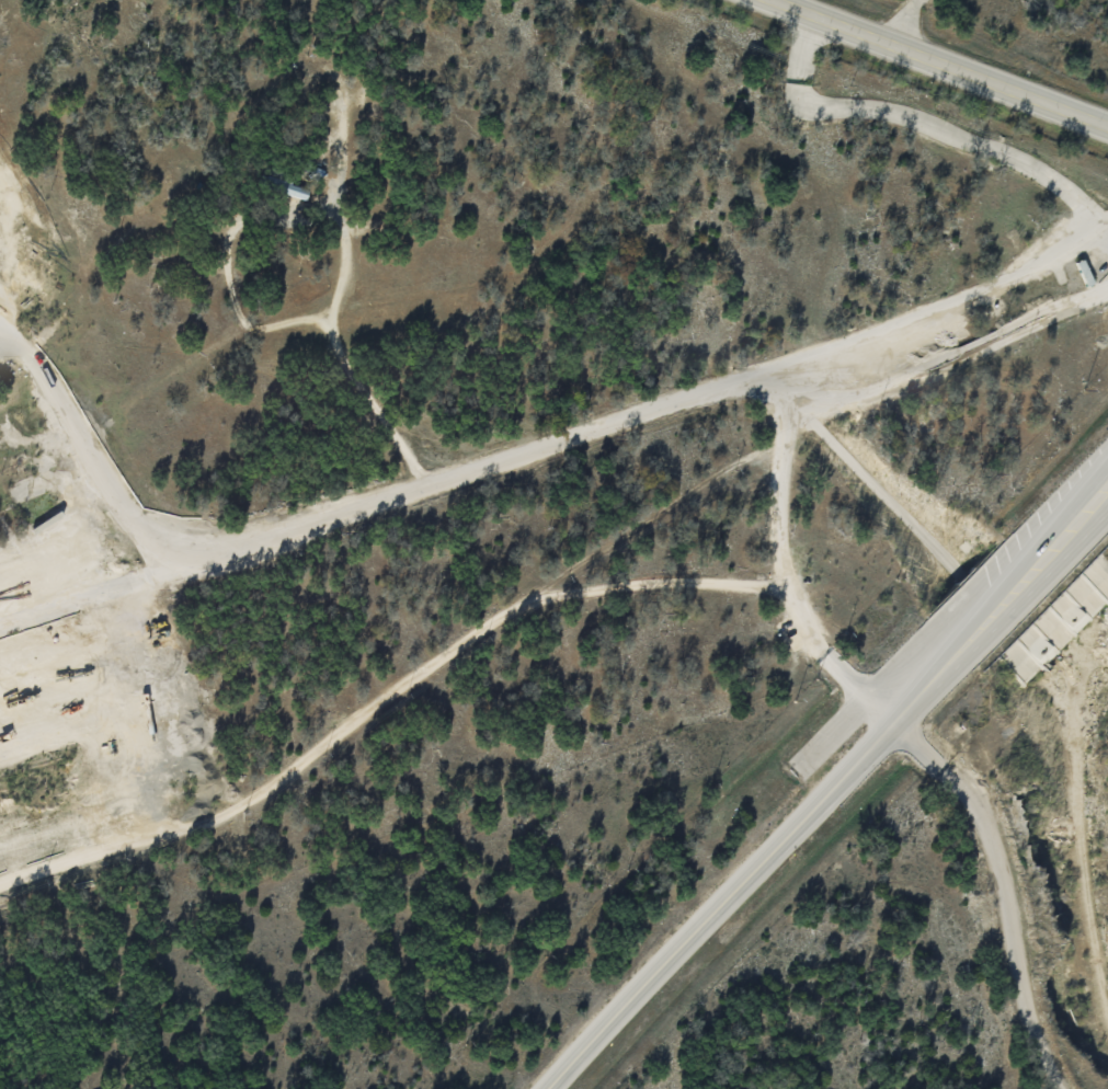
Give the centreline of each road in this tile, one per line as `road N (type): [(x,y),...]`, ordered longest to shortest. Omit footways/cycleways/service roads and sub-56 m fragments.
road 1 (secondary): [(1107,477),(558,1088)]
road 2 (tertiary): [(1107,128),(773,0)]

